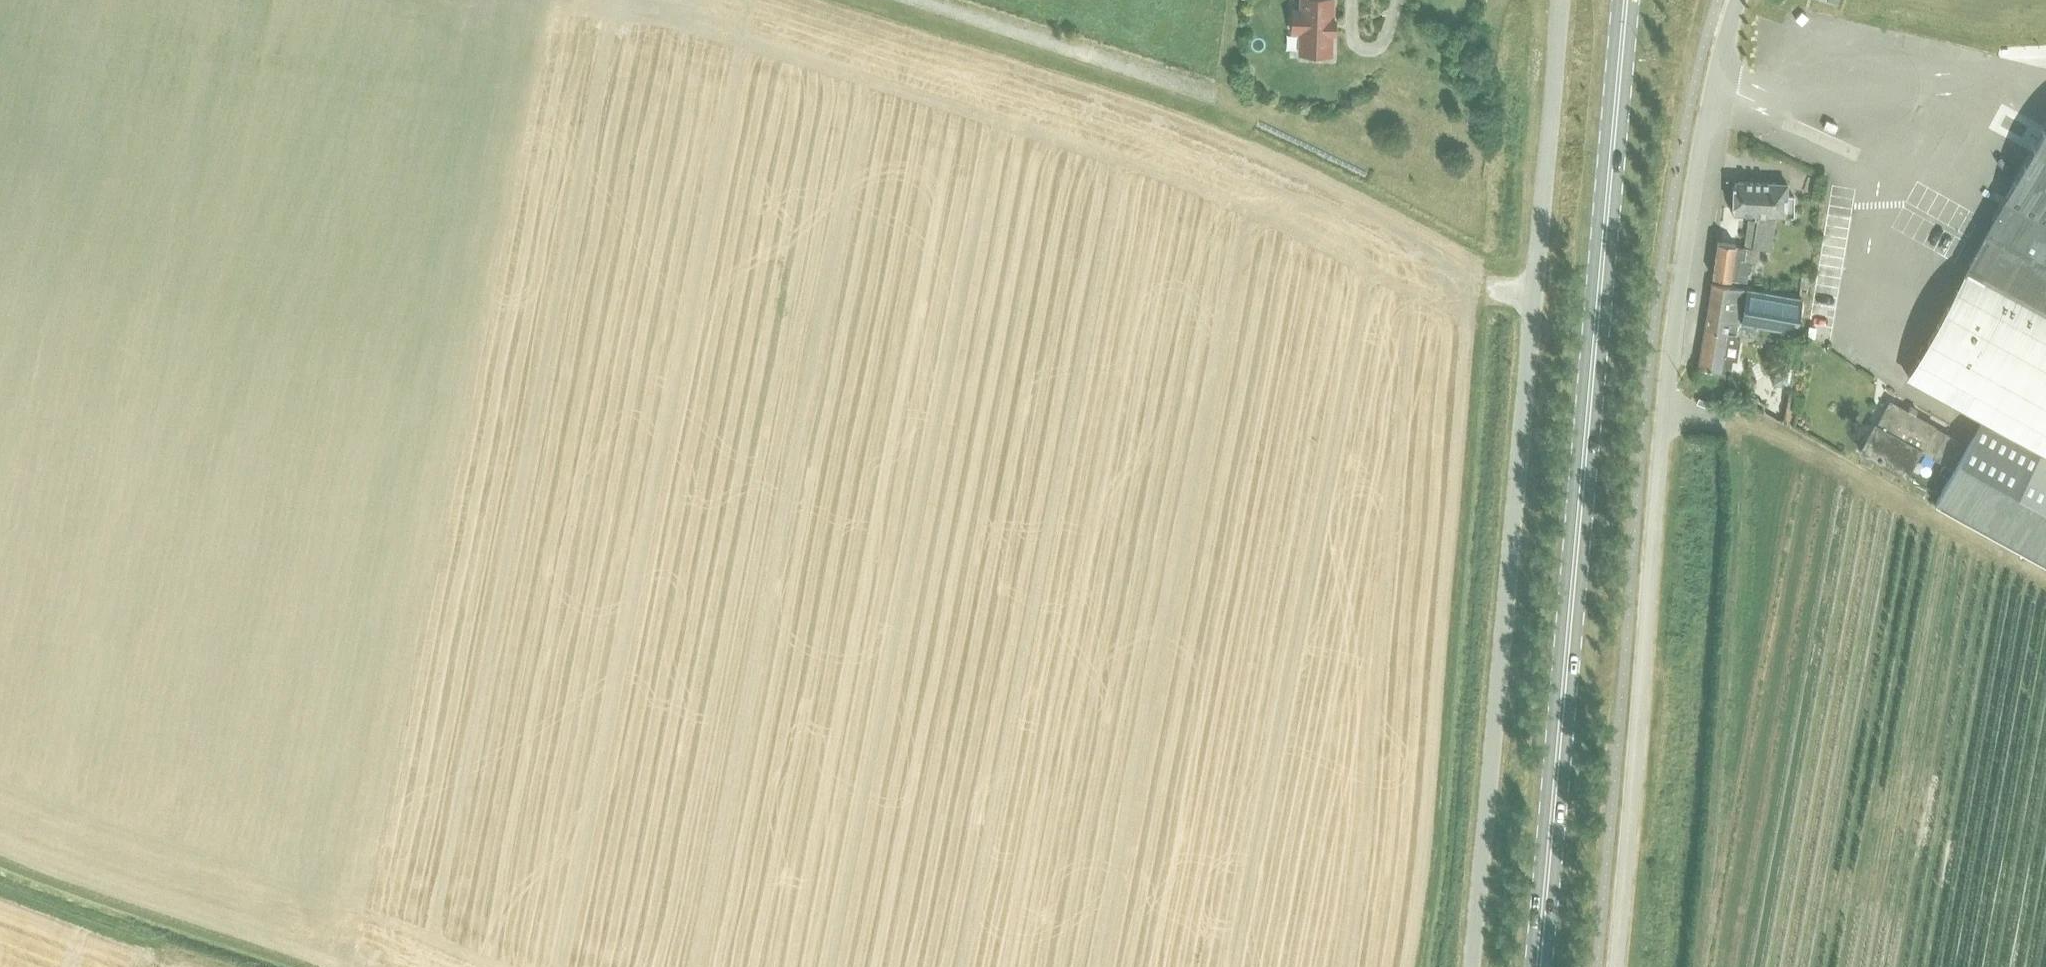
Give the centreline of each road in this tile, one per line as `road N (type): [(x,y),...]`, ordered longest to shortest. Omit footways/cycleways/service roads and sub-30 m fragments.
road 1 (unclassified): [(1615,966),(1671,349),(1698,154),(1737,0)]
road 2 (unclassified): [(1470,966),(1560,0)]
road 3 (secondary): [(1538,966),(1625,0)]

